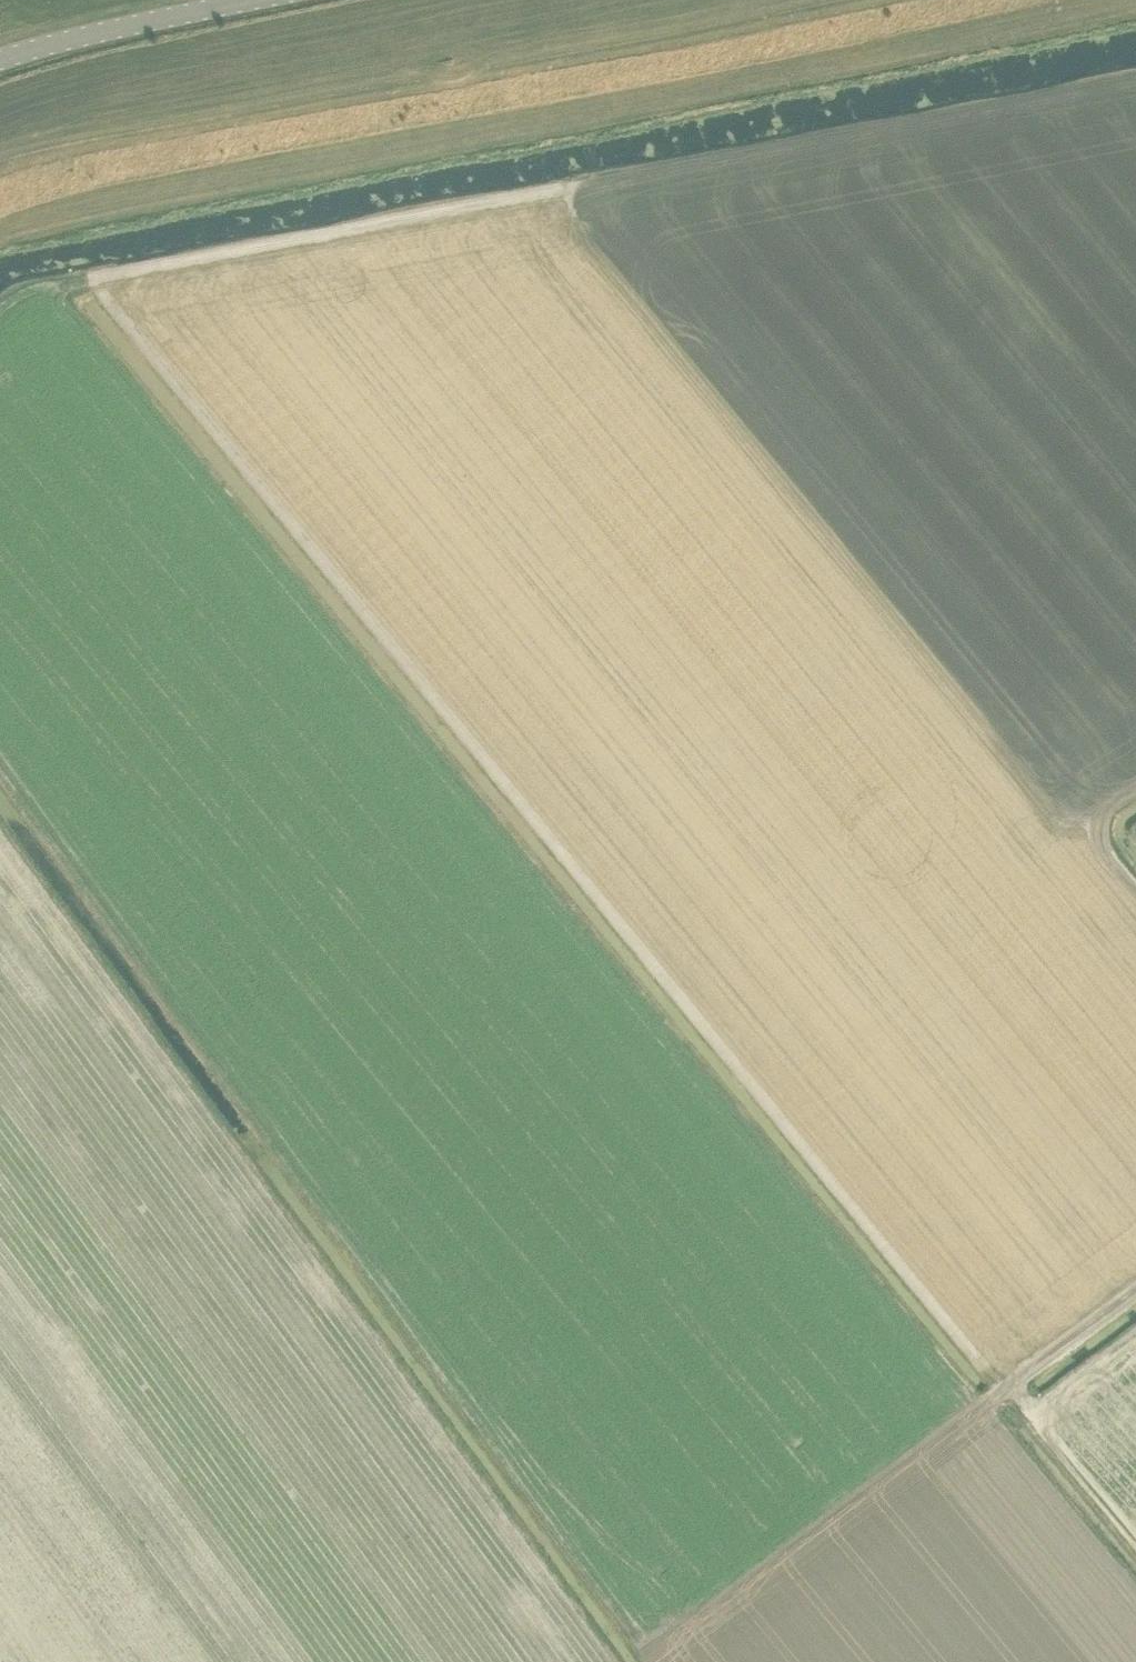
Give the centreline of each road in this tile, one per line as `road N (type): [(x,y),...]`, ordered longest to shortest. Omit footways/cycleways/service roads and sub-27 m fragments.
road 1 (unclassified): [(0,64),(70,43),(301,0)]

